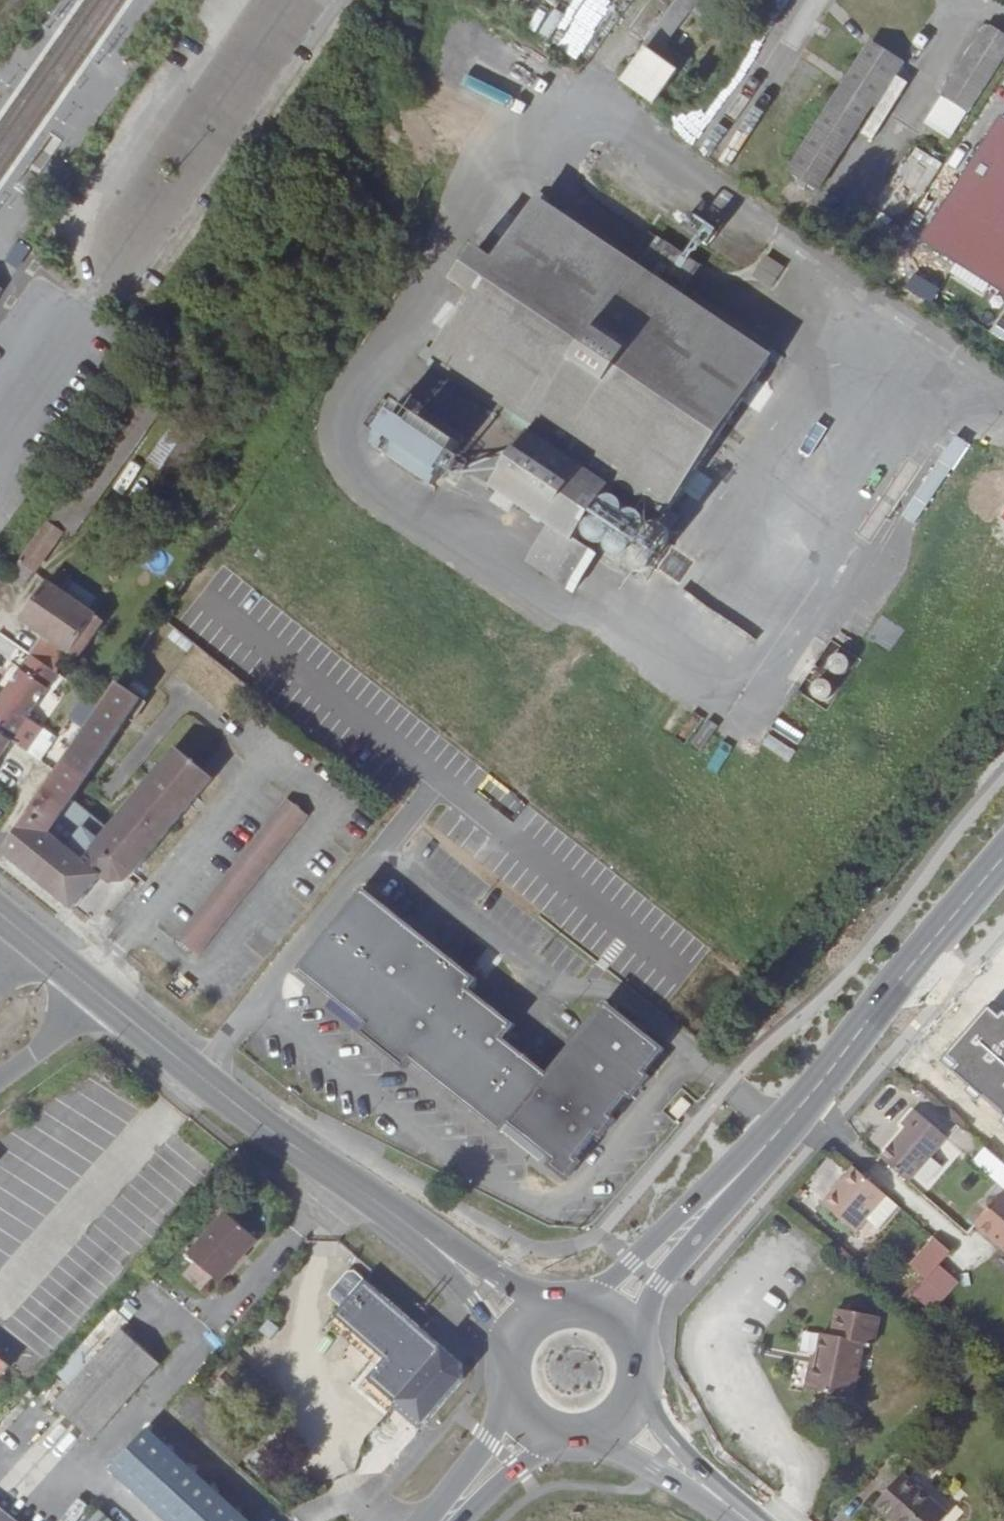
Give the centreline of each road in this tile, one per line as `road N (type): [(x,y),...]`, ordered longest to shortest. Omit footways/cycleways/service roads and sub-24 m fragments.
road 1 (tertiary): [(1003,855),(759,1152)]
road 2 (primary): [(311,1162),(445,1272),(514,1375)]
road 3 (primary): [(557,1315),(311,1162)]
road 4 (primary): [(311,1162),(104,999)]
road 5 (tertiary): [(759,1152),(579,1313)]
road 6 (tertiary): [(628,1350),(662,1285),(759,1152)]
road 7 (primary): [(569,1430),(730,1520)]
road 8 (primary): [(756,1520),(628,1391)]
road 9 (tertiary): [(519,1396),(488,1439),(454,1515)]
road 10 (unclassified): [(0,1080),(104,999)]
road 11 (tertiary): [(454,1515),(550,1426)]

